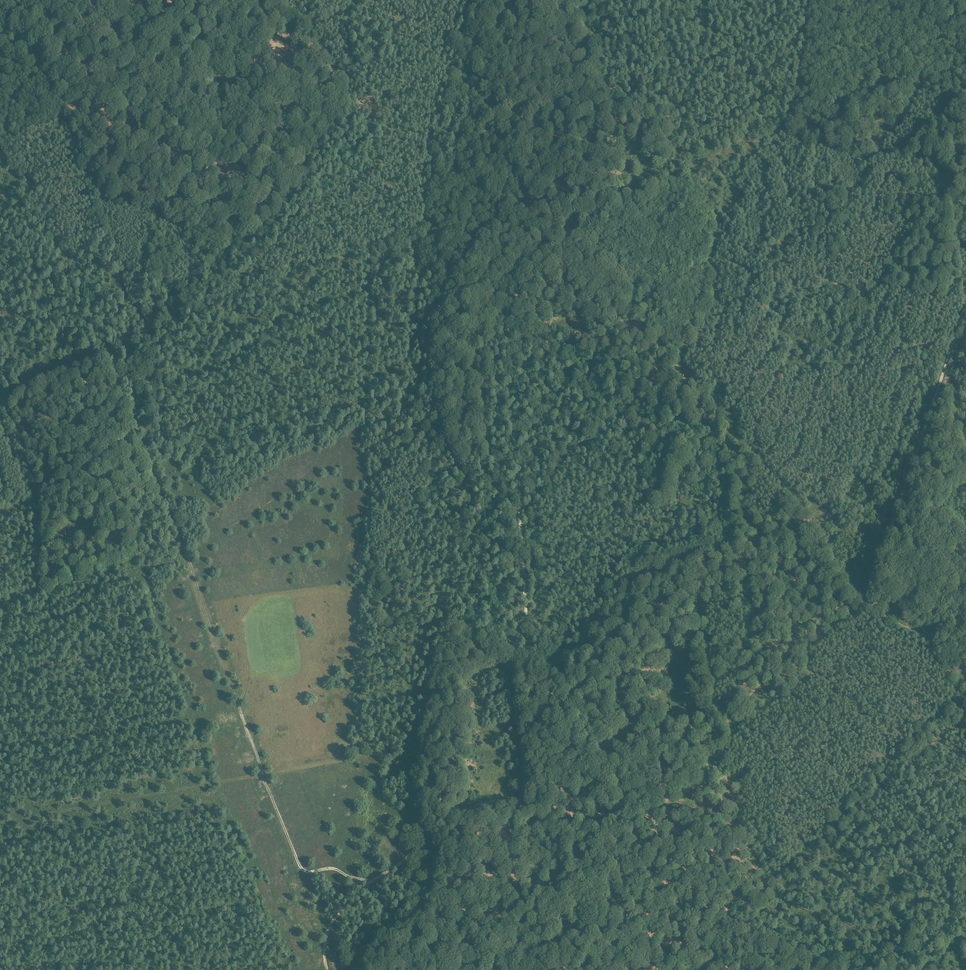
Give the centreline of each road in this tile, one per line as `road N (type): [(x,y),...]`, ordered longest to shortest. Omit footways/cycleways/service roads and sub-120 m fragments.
road 1 (track): [(696,969),(636,929),(580,849),(535,751),(502,221),(533,0)]
road 2 (track): [(332,969),(325,930),(368,882),(458,811),(605,795),(669,743),(733,710),(866,604)]
road 3 (track): [(502,221),(430,220),(174,326),(124,302),(104,267),(84,256),(0,290)]
road 4 (track): [(965,702),(942,652),(866,604),(965,308)]

